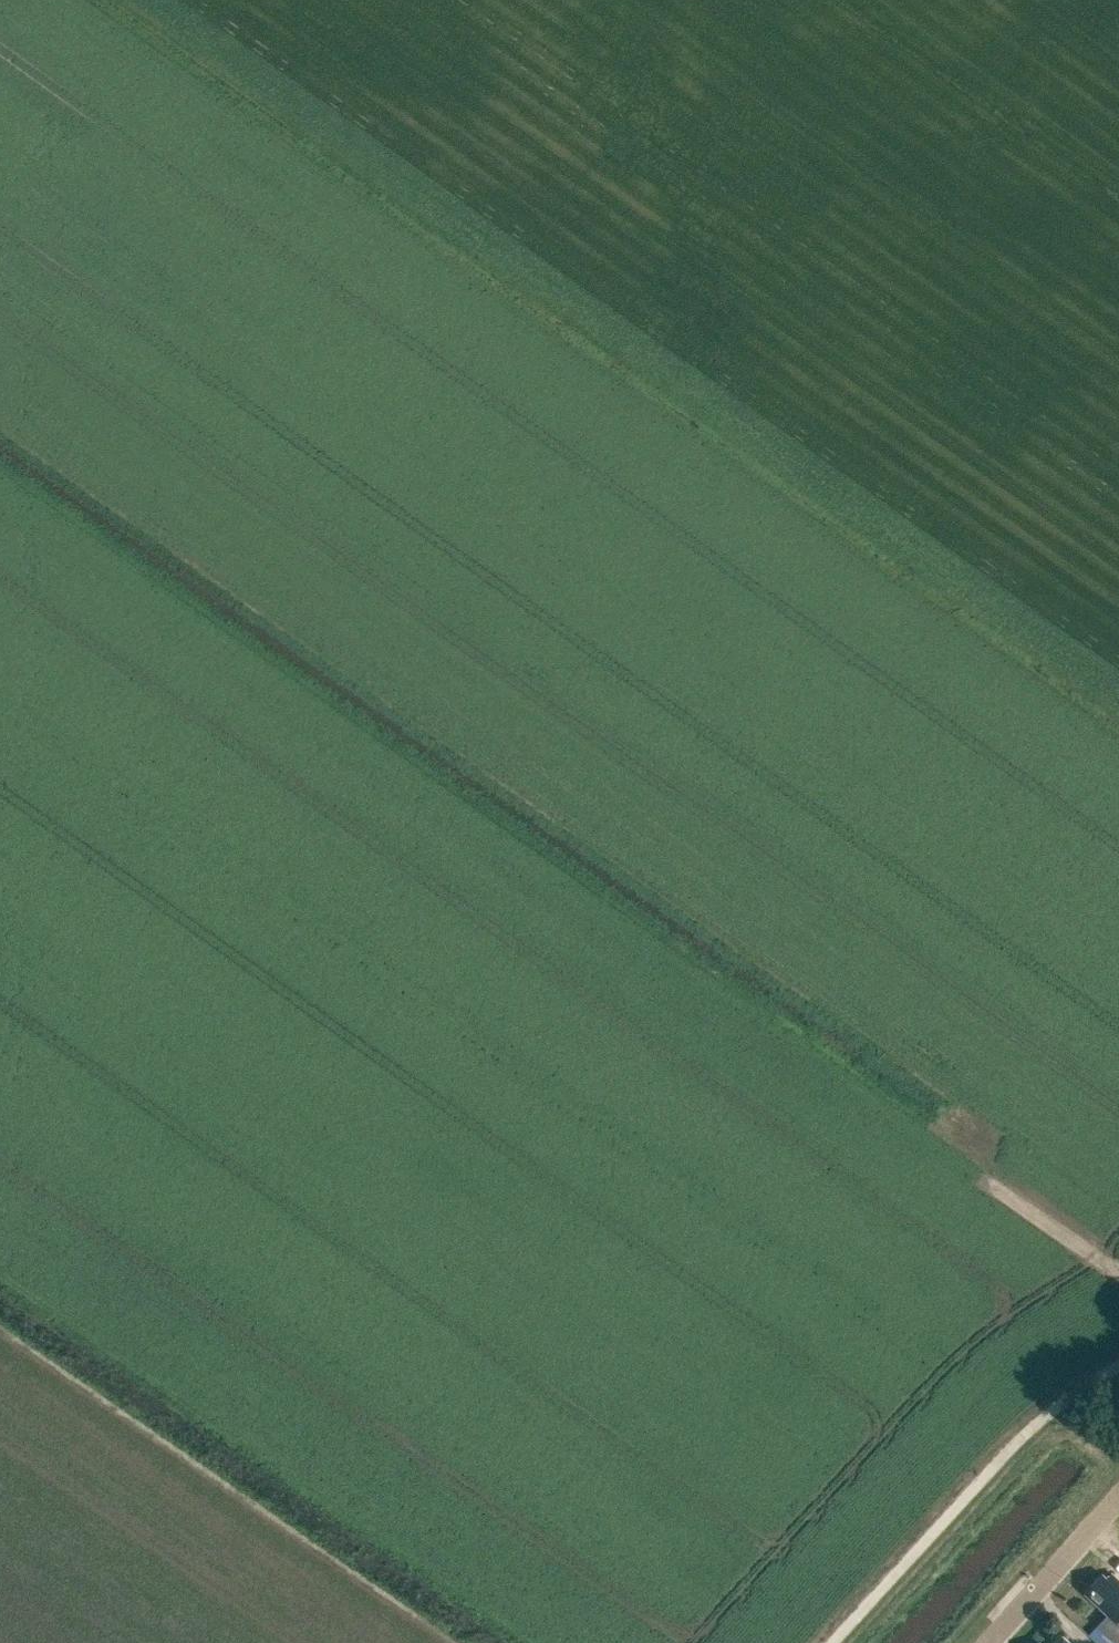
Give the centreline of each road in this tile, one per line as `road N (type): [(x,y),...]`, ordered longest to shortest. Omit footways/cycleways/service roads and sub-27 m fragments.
road 1 (unclassified): [(990,1642),(1118,1500)]

